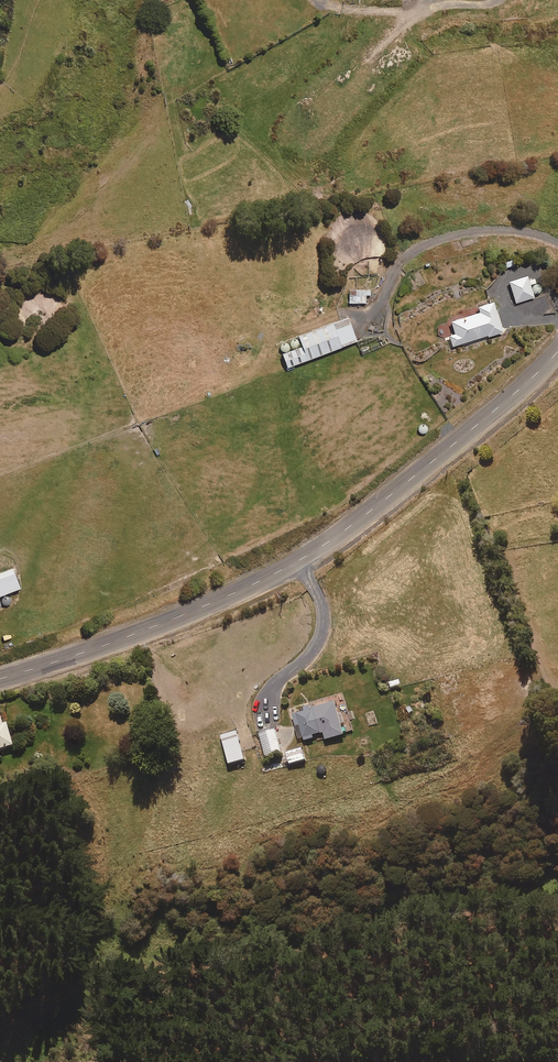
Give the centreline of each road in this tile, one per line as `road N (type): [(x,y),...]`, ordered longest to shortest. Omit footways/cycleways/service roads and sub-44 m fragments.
road 1 (tertiary): [(557,350),(328,543),(232,594),(0,679)]

